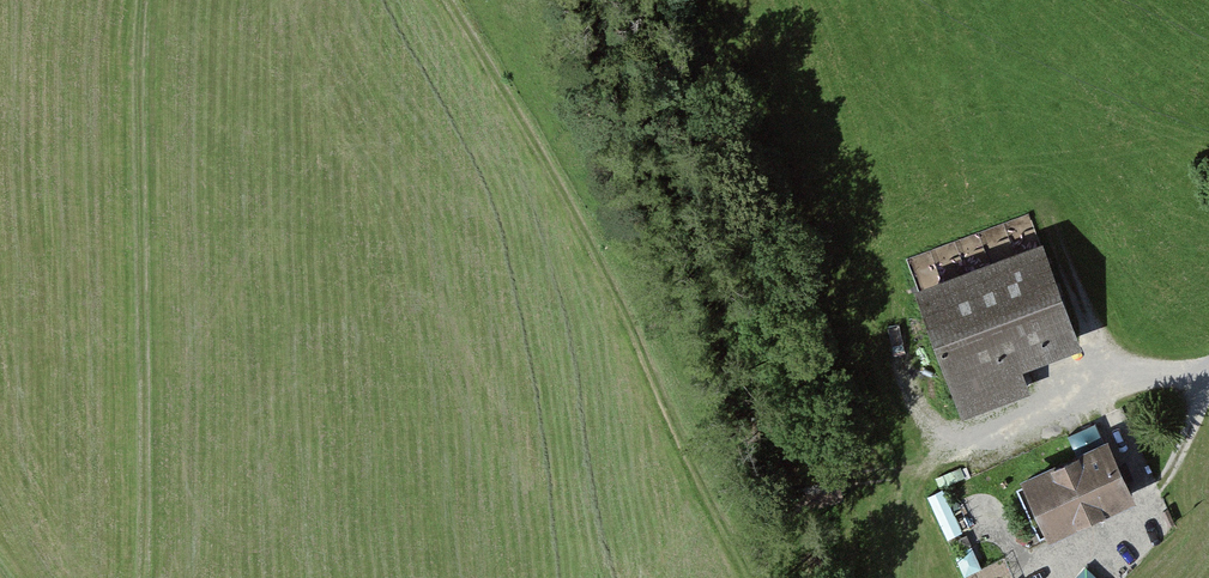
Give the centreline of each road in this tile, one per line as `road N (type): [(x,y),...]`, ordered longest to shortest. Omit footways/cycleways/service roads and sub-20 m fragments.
road 1 (track): [(748,577),(571,198),(447,0)]
road 2 (track): [(144,0),(144,577)]
road 3 (track): [(1119,384),(956,439),(915,498),(900,577)]

